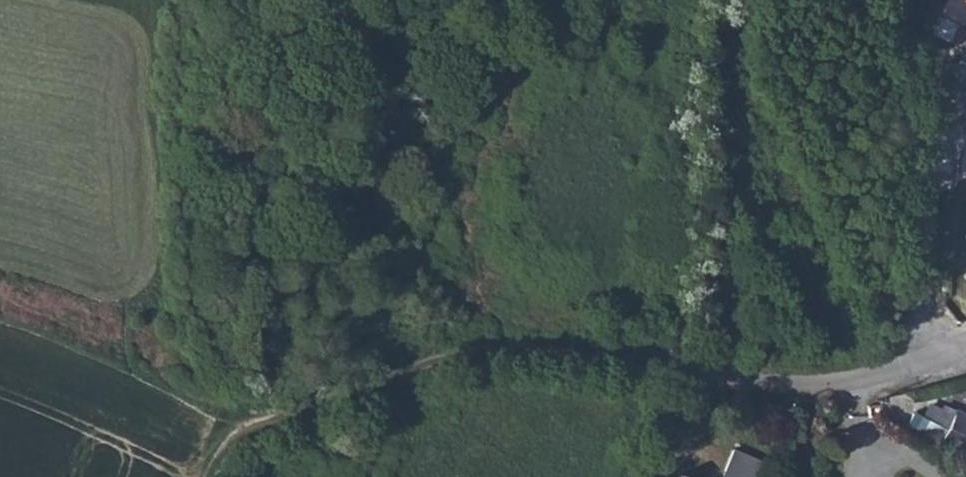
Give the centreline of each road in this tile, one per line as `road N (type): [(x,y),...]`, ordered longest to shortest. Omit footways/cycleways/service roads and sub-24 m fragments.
road 1 (track): [(271,416),(373,381),(560,349),(677,386)]
road 2 (track): [(0,309),(271,416)]
road 3 (residential): [(911,372),(925,134)]
road 4 (residential): [(911,372),(805,398),(677,386)]

